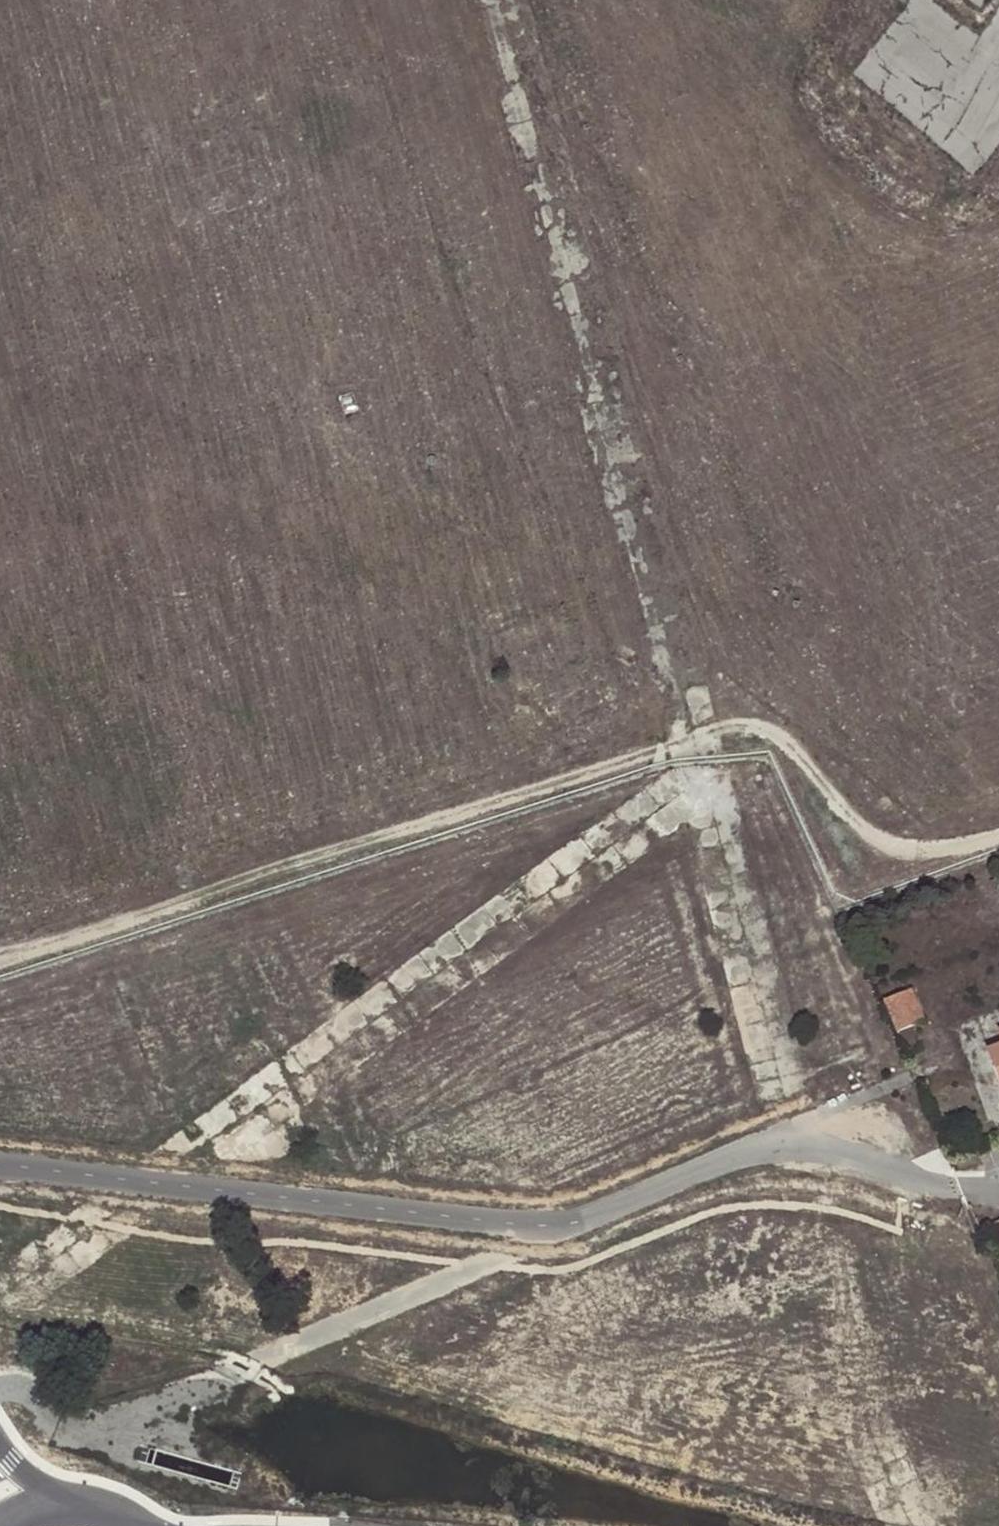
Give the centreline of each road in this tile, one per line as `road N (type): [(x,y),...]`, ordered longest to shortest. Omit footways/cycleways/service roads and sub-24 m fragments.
road 1 (unclassified): [(0,1162),(524,1224),(593,1217),(738,1155),(791,1146),(964,1186)]

